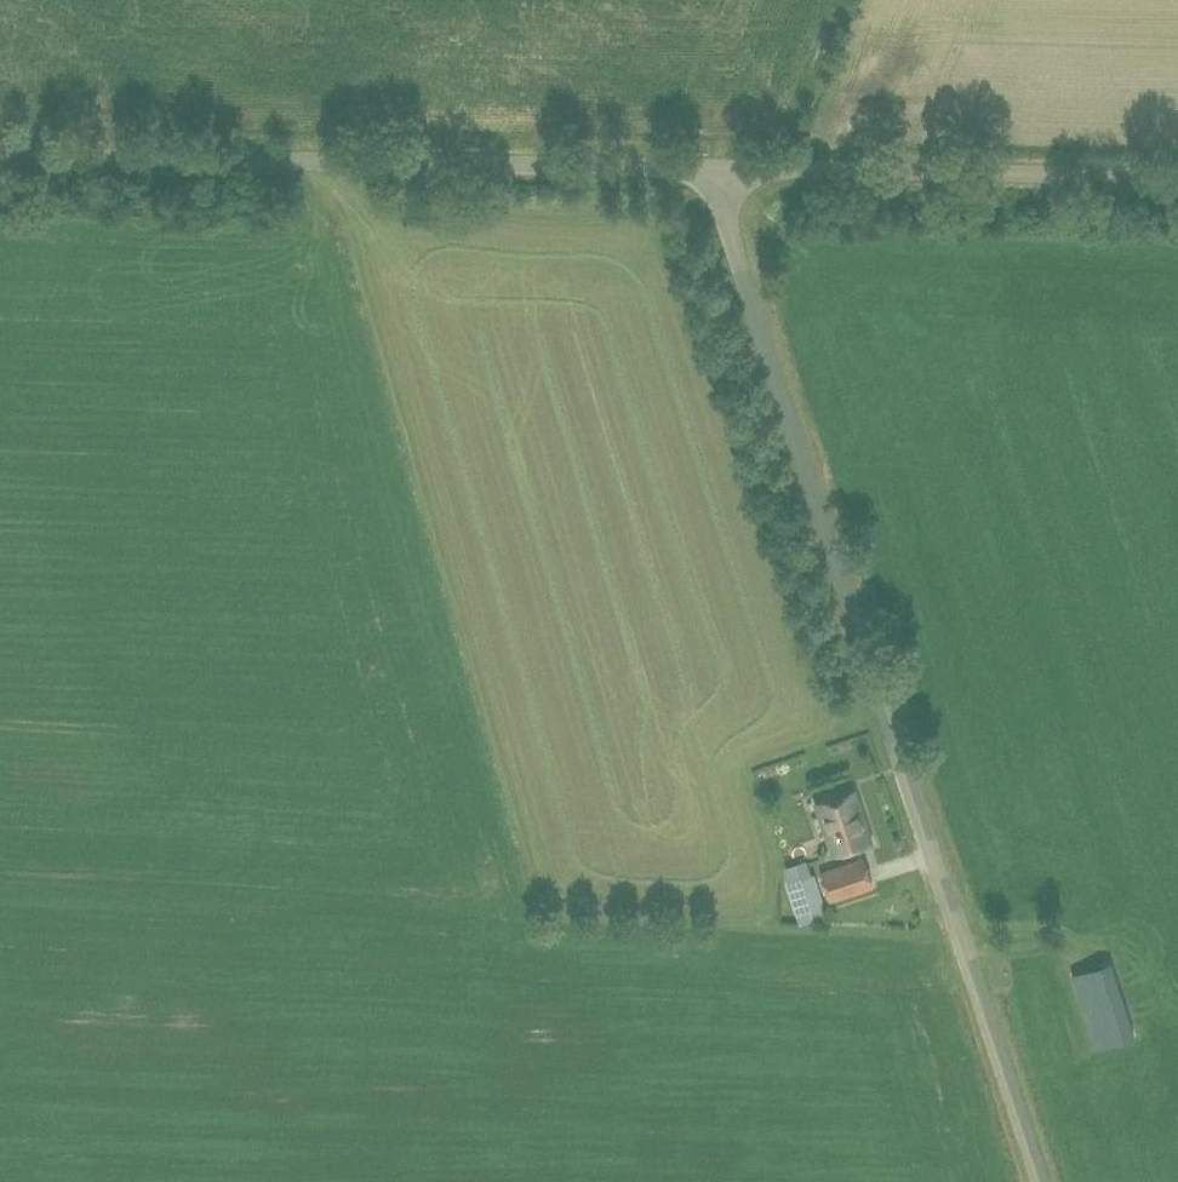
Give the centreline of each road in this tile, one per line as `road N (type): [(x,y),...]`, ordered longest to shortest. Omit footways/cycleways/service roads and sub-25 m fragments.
road 1 (unclassified): [(1041,1181),(709,171)]
road 2 (unclassified): [(709,171),(0,157)]
road 3 (unclassified): [(1177,178),(709,171)]

